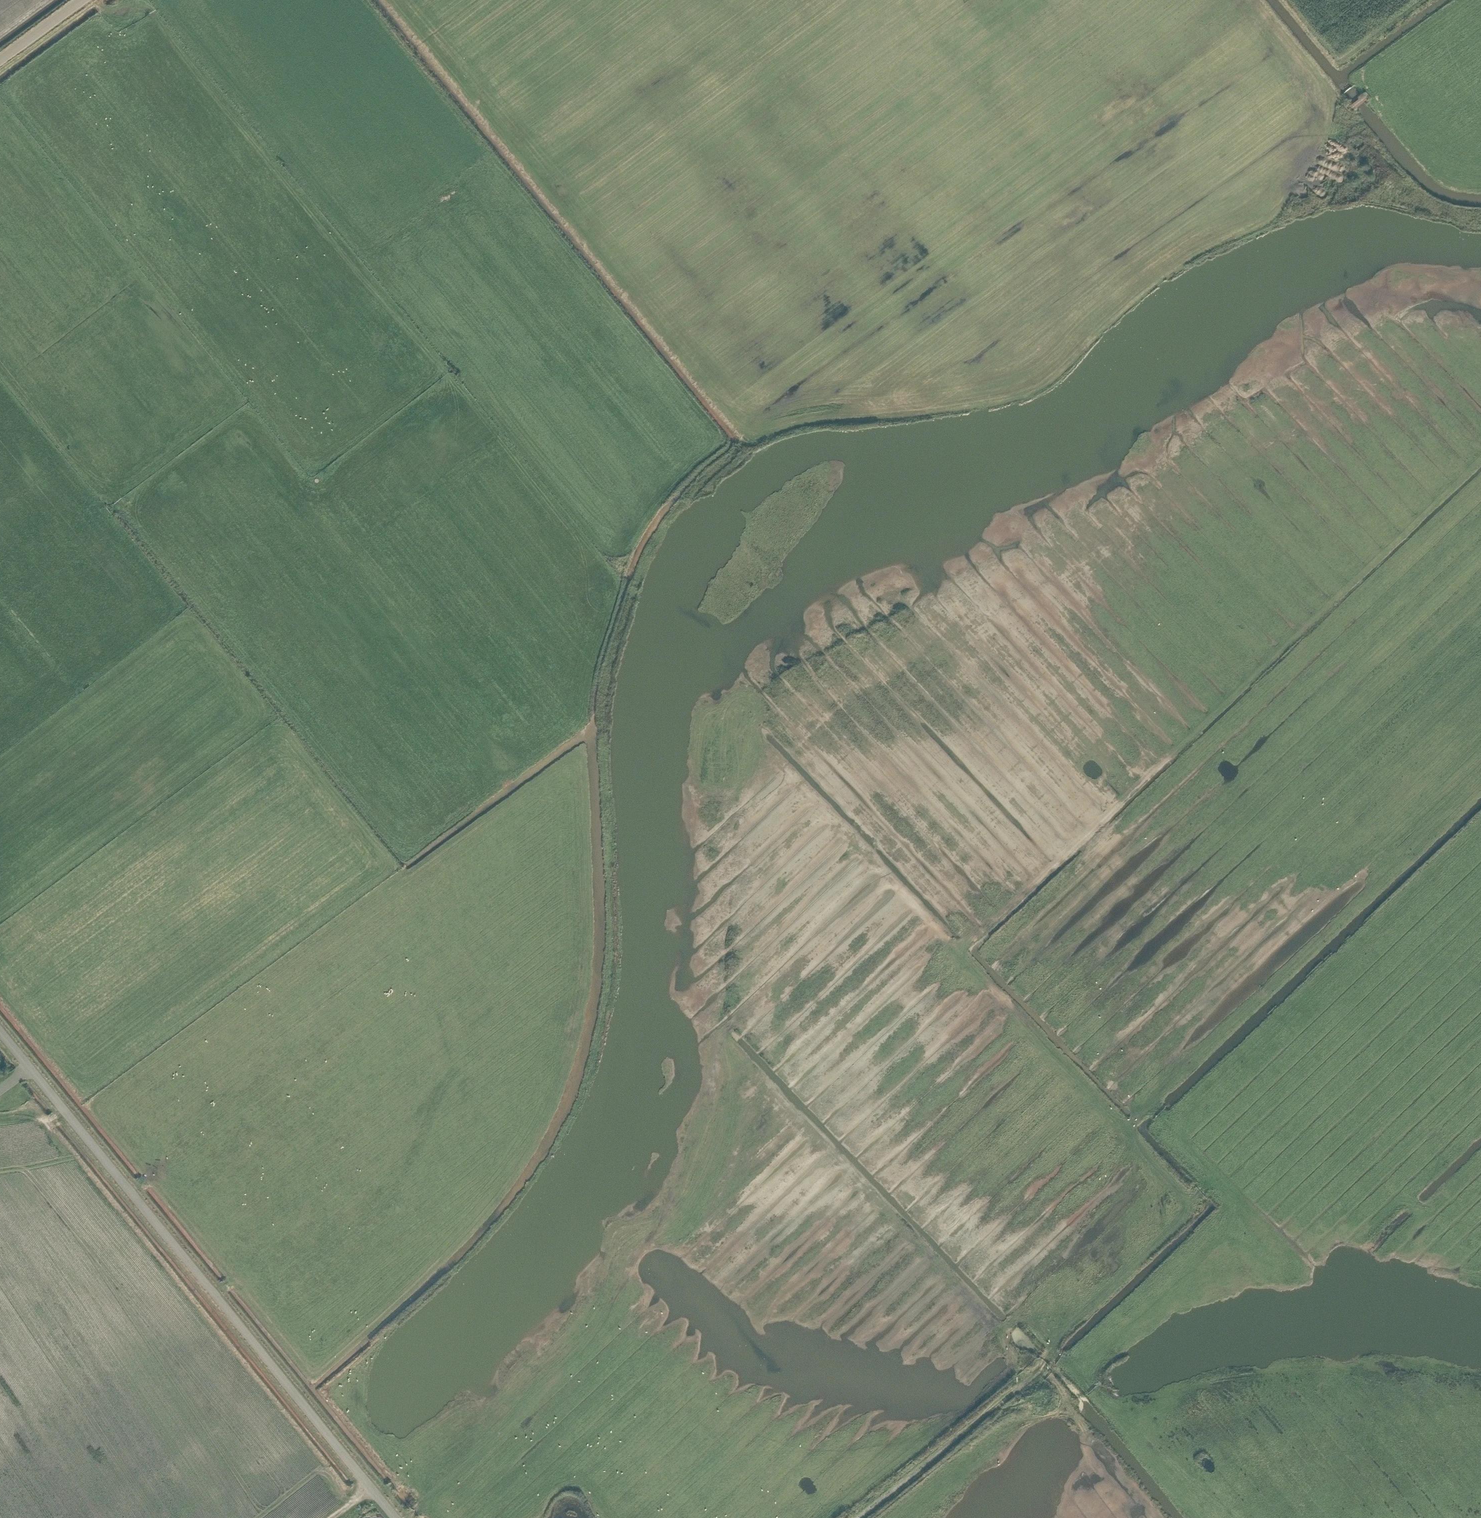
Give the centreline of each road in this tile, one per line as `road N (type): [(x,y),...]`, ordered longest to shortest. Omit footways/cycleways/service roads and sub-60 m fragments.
road 1 (tertiary): [(398,1517),(0,1032)]
road 2 (track): [(853,1517),(1047,1356)]

